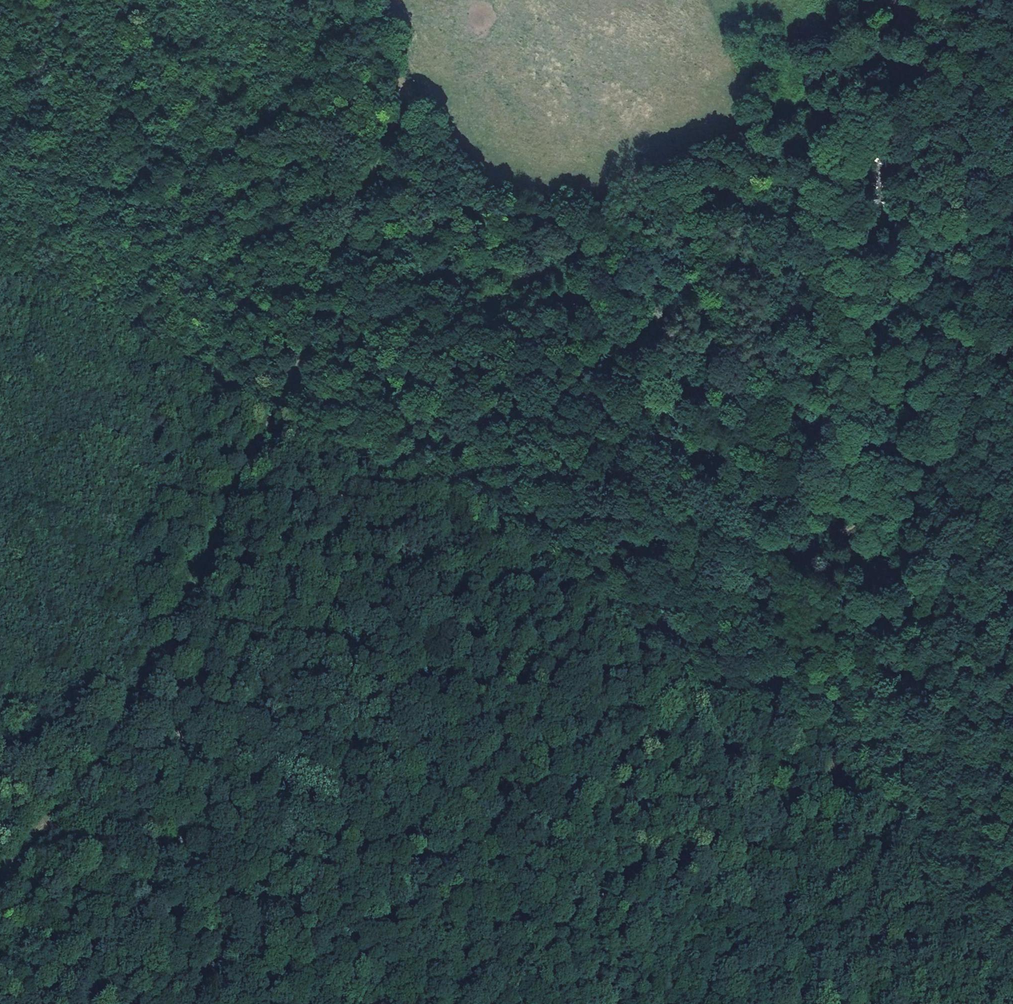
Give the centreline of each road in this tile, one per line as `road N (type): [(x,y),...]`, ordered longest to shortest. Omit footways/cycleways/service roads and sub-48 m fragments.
road 1 (track): [(0,871),(127,692),(233,497),(409,83)]
road 2 (track): [(891,505),(887,604),(873,681),(845,759),(825,870),(784,1003)]
road 3 (track): [(891,505),(918,209),(916,77),(904,0)]
road 4 (track): [(141,352),(0,331)]

